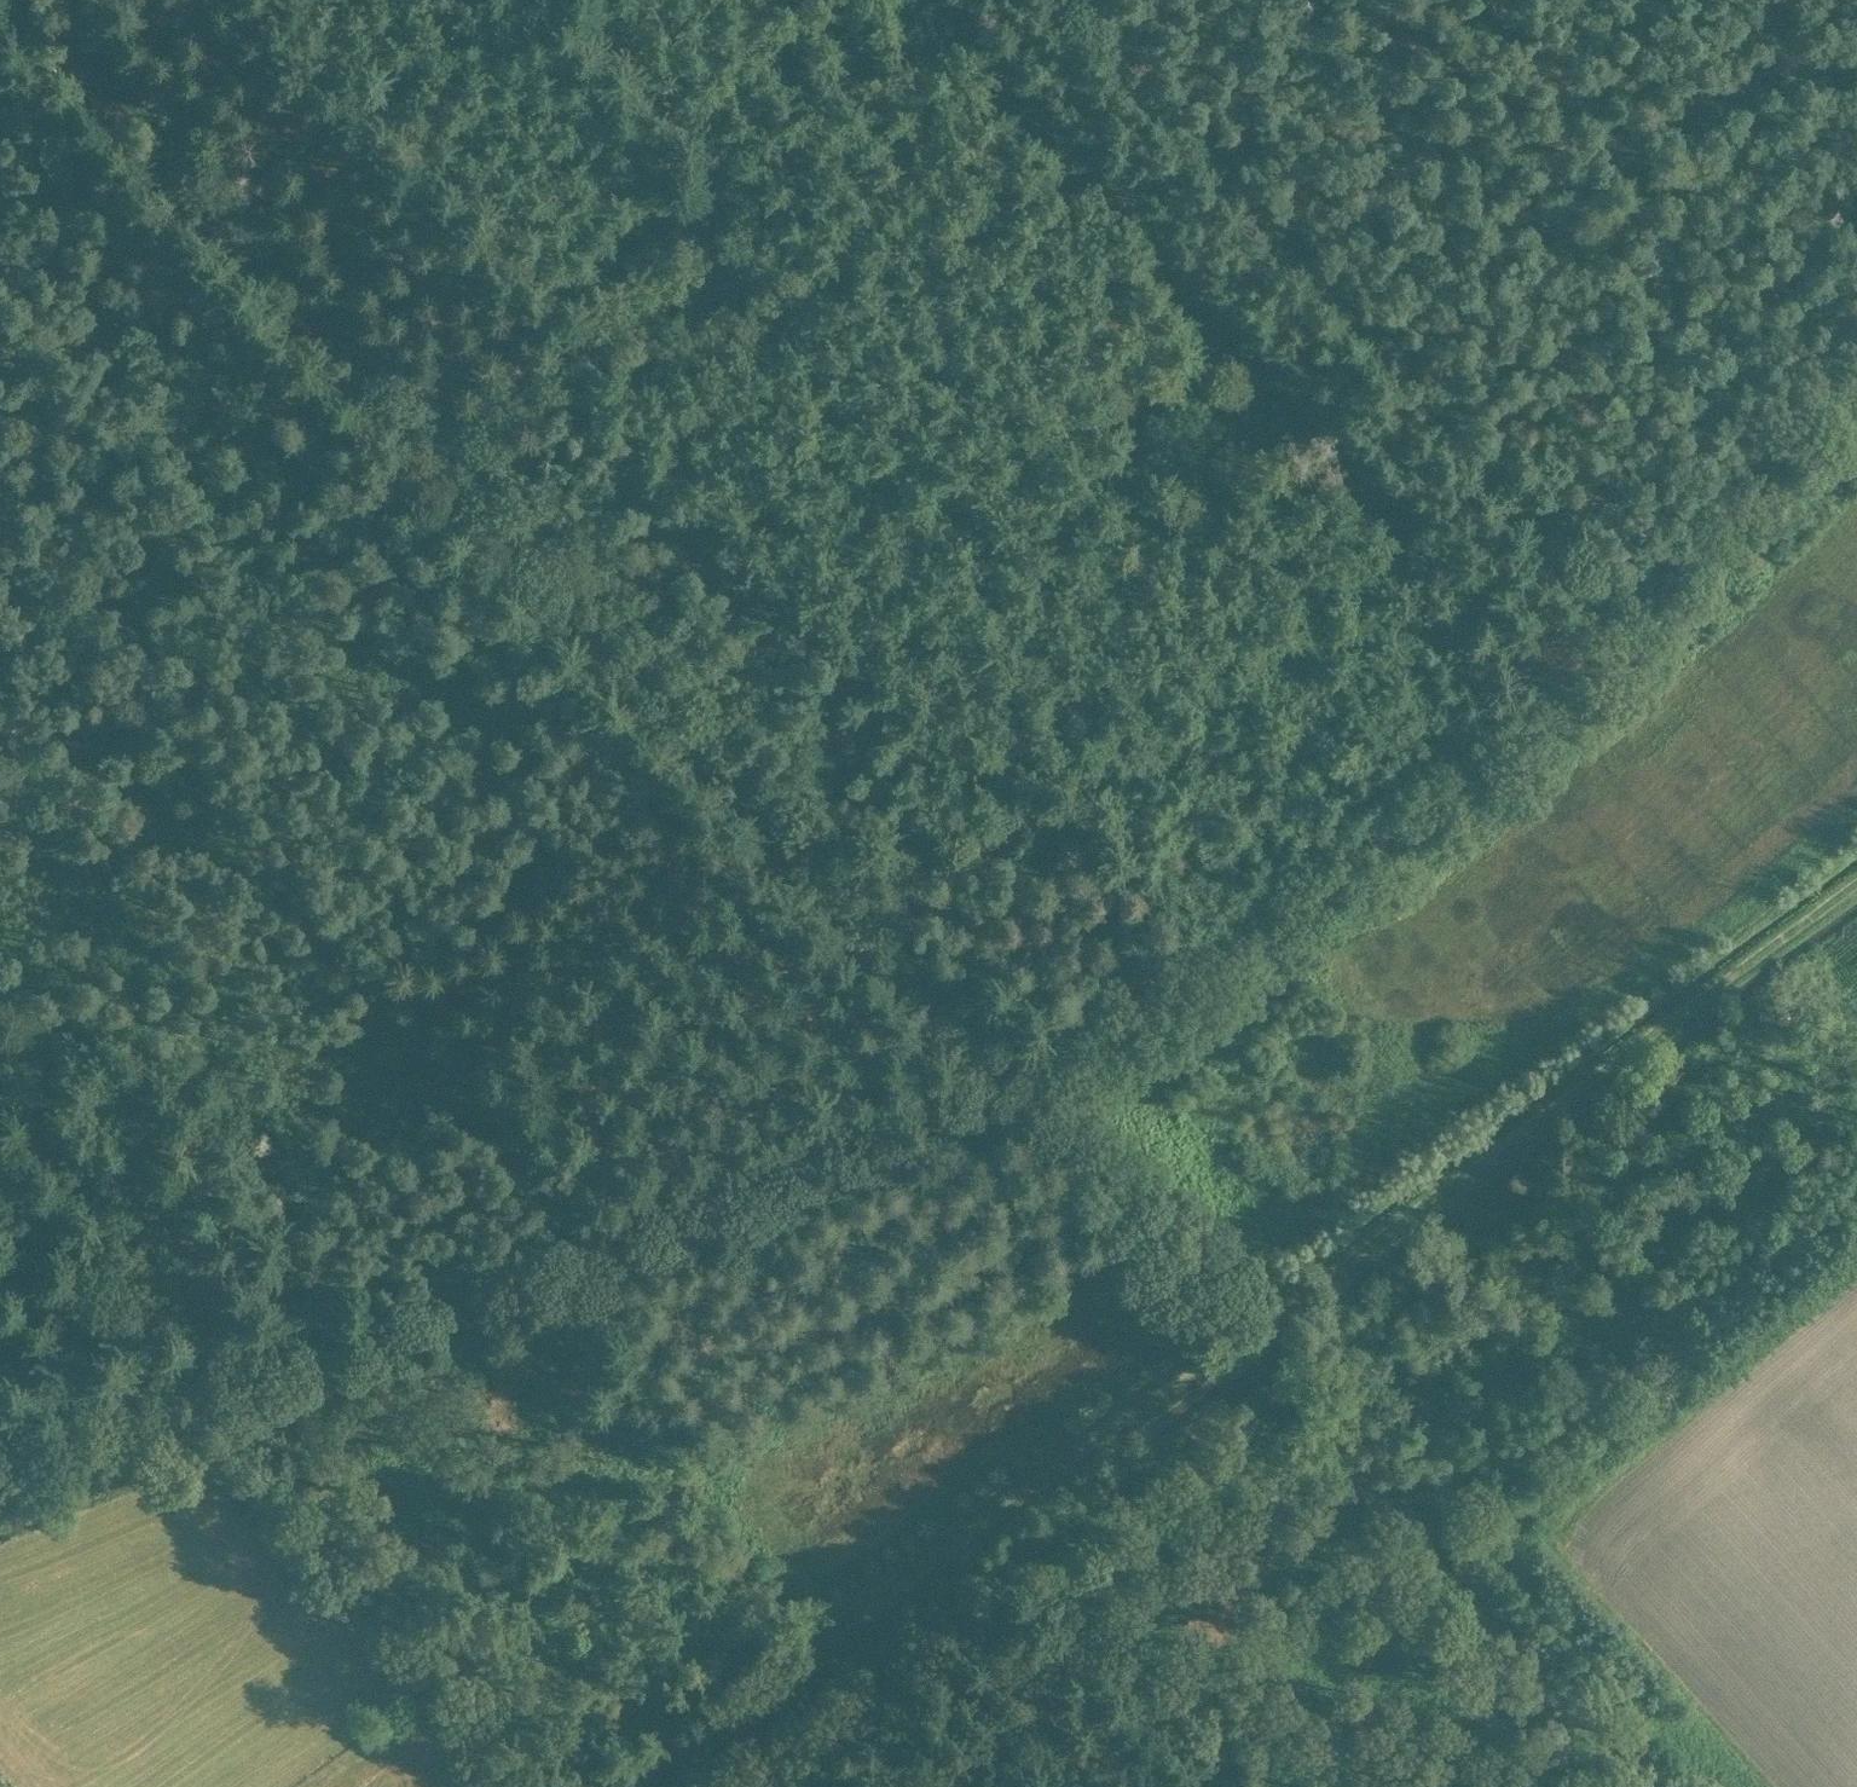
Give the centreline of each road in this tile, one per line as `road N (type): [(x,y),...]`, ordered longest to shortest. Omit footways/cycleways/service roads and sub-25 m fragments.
road 1 (track): [(0,1502),(1004,1099)]
road 2 (track): [(1238,1339),(633,1786)]

